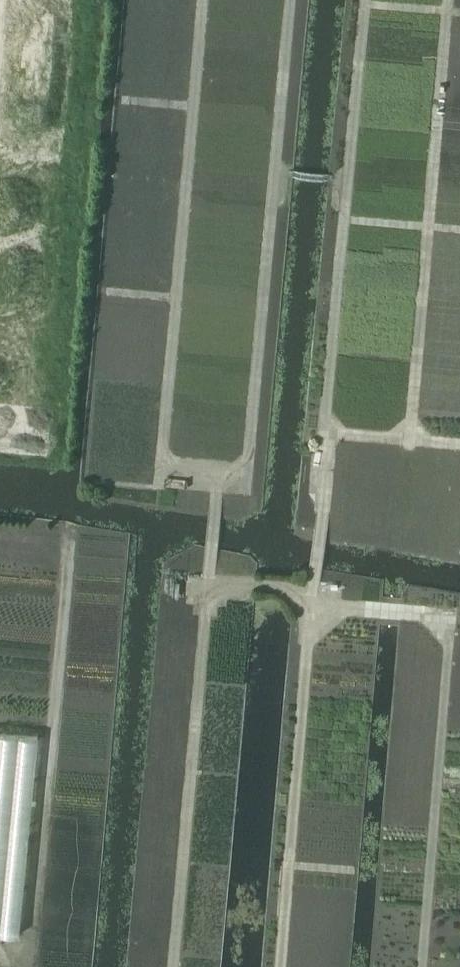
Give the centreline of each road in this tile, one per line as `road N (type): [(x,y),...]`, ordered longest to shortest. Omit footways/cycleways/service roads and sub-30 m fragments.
road 1 (track): [(58,0),(27,372)]

